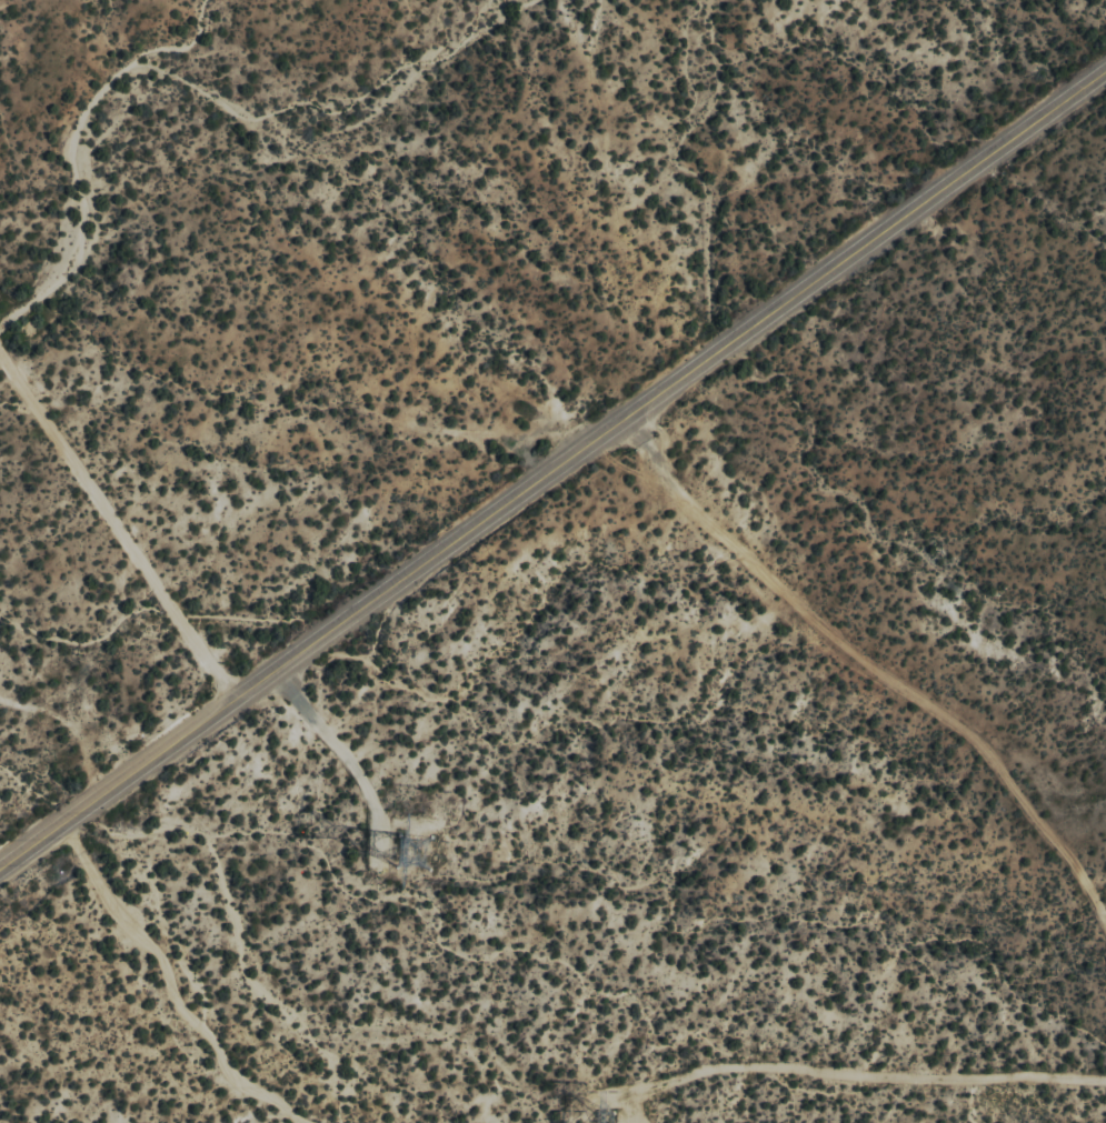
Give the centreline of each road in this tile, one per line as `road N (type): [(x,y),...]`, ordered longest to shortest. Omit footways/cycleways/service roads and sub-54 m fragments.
road 1 (secondary): [(1105,72),(0,866)]

